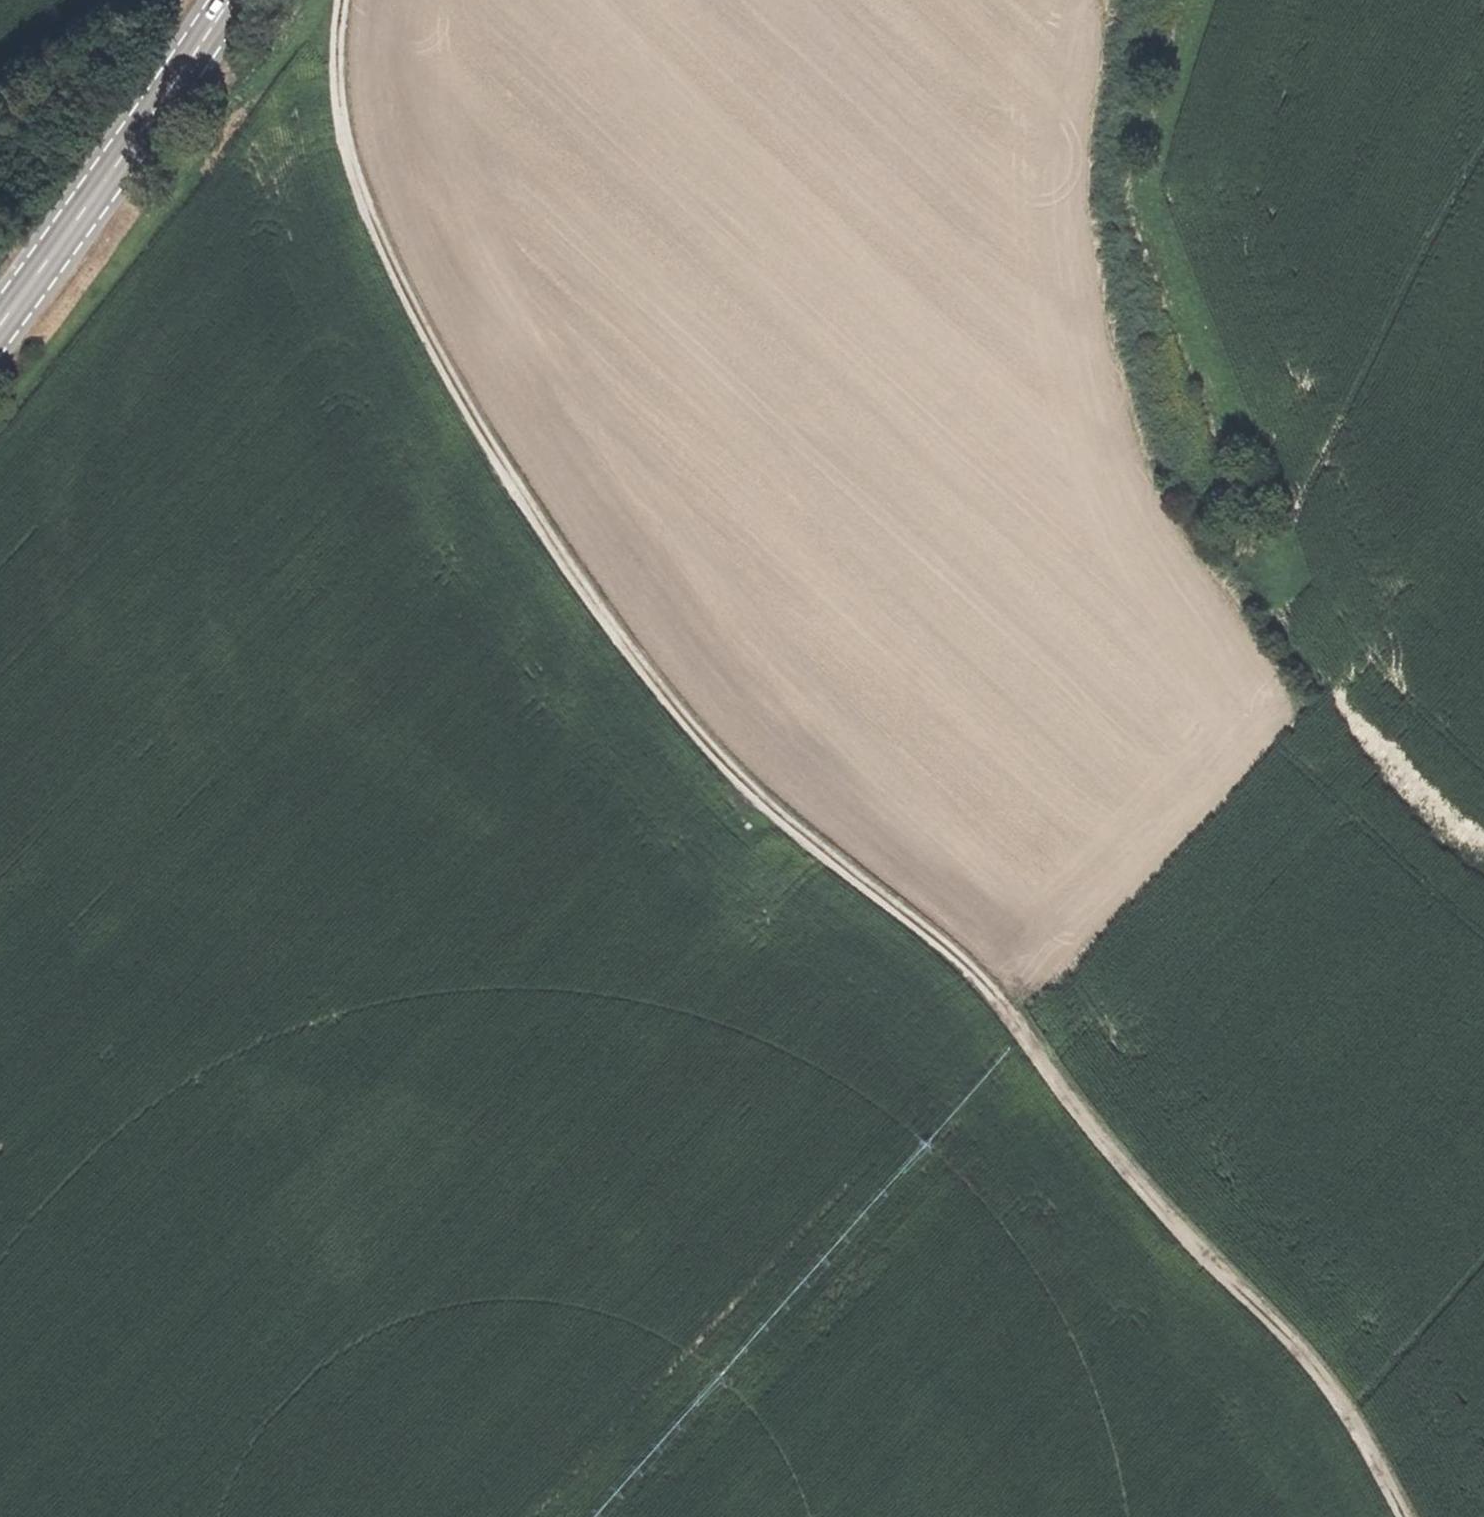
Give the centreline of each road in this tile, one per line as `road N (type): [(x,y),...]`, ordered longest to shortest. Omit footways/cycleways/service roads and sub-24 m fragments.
road 1 (track): [(1399,1516),(1322,1390),(1127,1183),(996,1016),(900,909),(700,736),(455,396),(361,195),(338,82),(344,0)]
road 2 (secondary): [(230,0),(0,322)]

